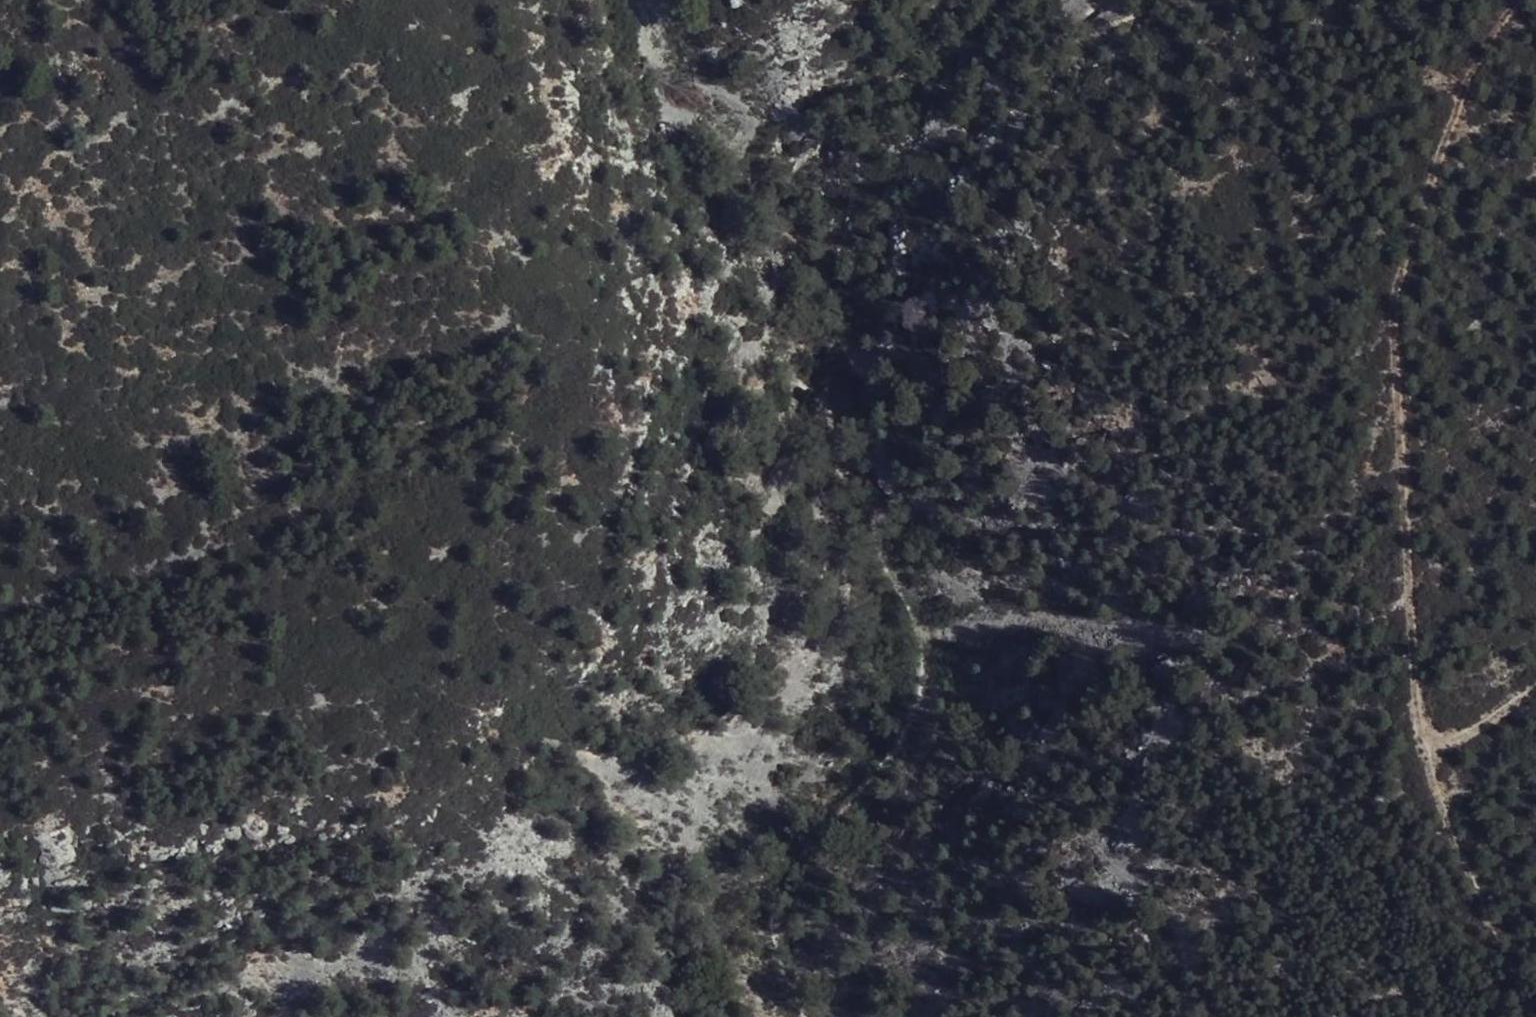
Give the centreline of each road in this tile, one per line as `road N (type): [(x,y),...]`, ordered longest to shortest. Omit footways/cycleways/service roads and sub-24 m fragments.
road 1 (track): [(1421,731),(1396,391),(1397,288),(1477,64),(1519,0)]
road 2 (track): [(1531,1016),(1458,850),(1421,731)]
road 3 (track): [(1421,731),(1435,742),(1455,738),(1535,688)]

